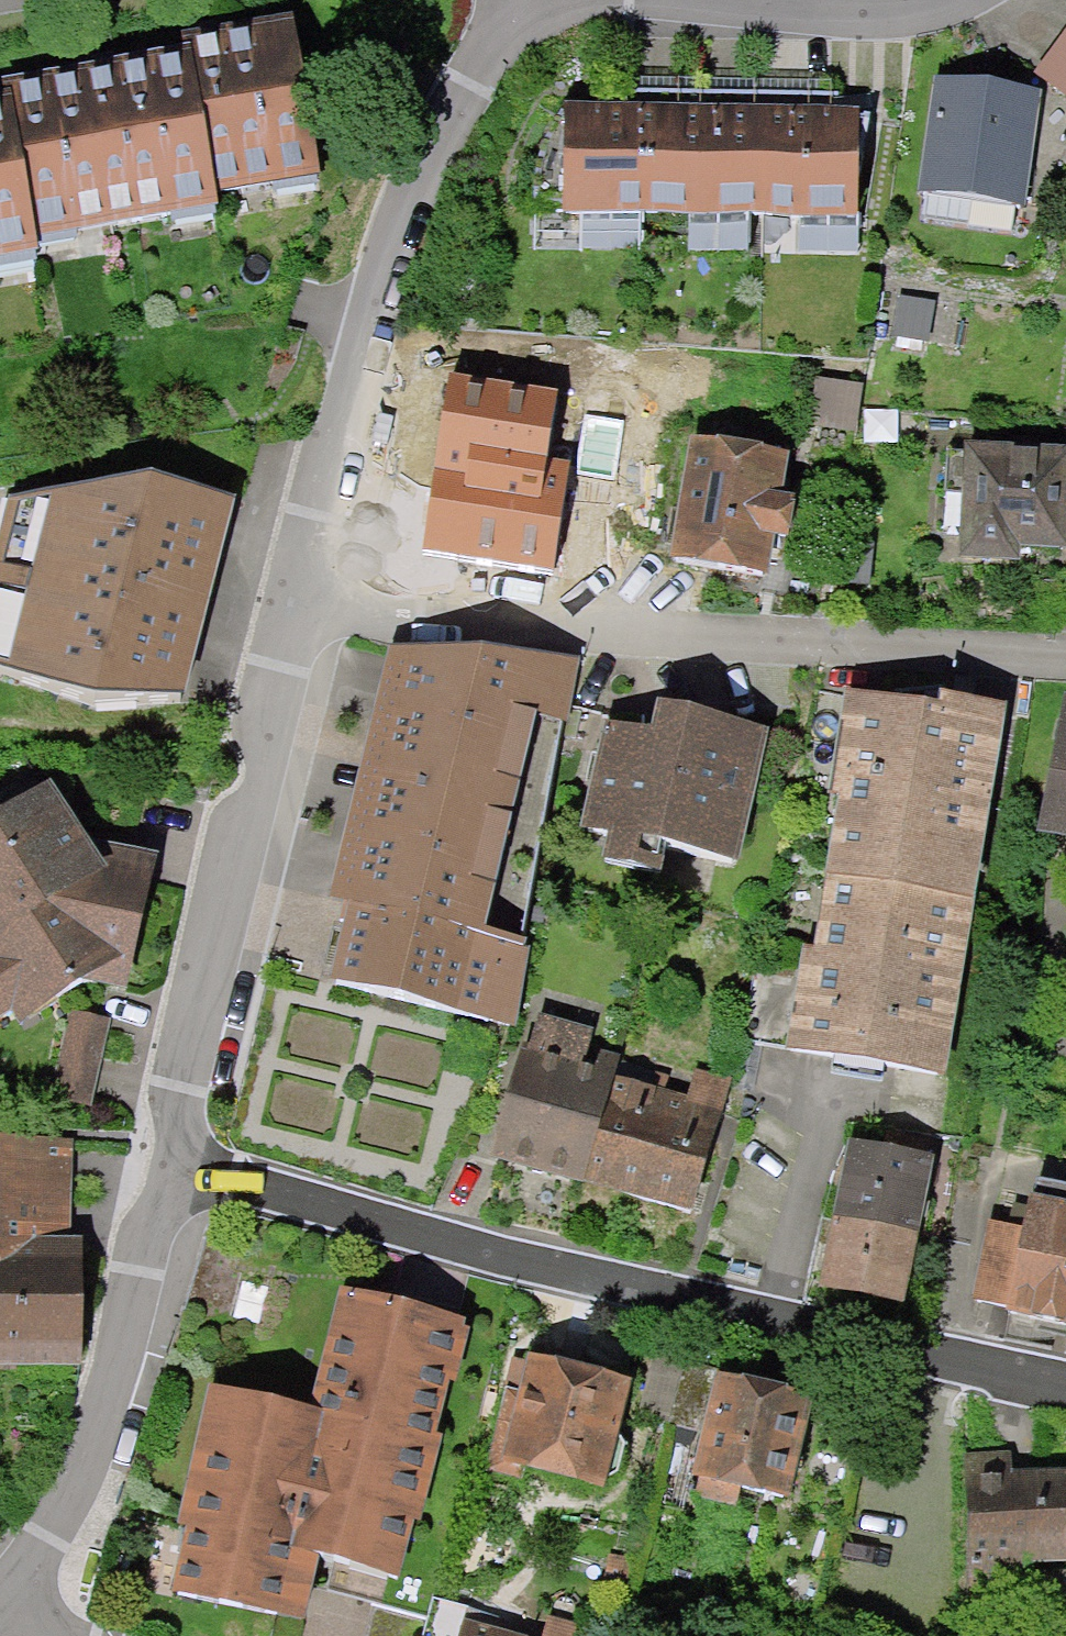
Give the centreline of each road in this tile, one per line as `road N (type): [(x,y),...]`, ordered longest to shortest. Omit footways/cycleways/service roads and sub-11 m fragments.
road 1 (residential): [(168,1168),(508,1259),(1065,1392)]
road 2 (residential): [(314,604),(1065,650)]
road 3 (residential): [(314,604),(403,272),(528,0)]
road 4 (residential): [(168,1168),(314,604)]
road 5 (residential): [(1,1635),(97,1423),(168,1168)]
road 6 (residential): [(668,0),(866,32),(956,0)]

